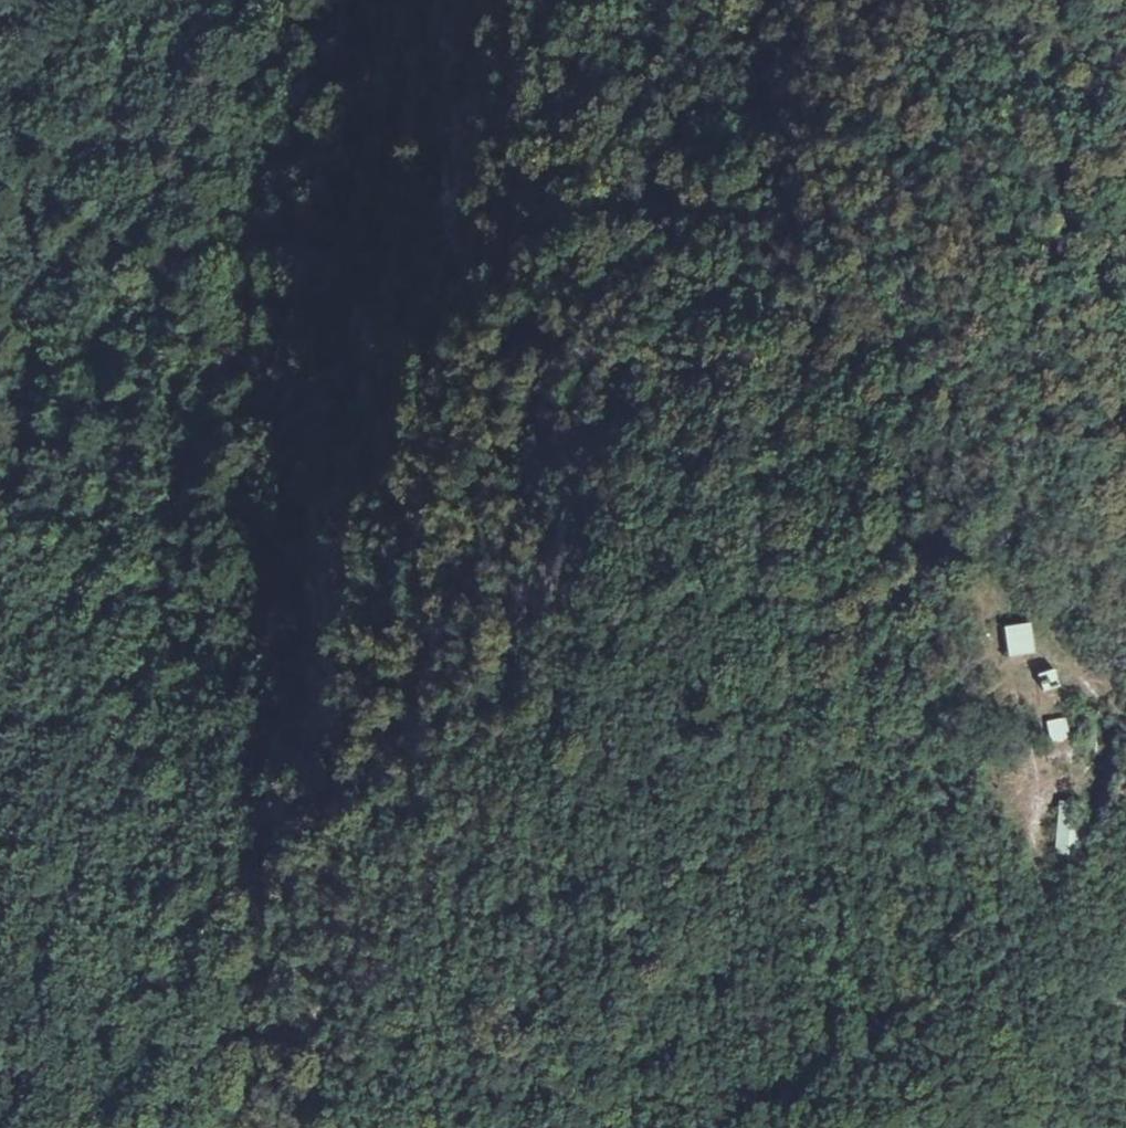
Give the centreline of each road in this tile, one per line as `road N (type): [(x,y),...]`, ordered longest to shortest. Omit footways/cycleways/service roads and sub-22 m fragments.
road 1 (track): [(1125,1007),(1089,973),(1035,895),(1032,809)]

